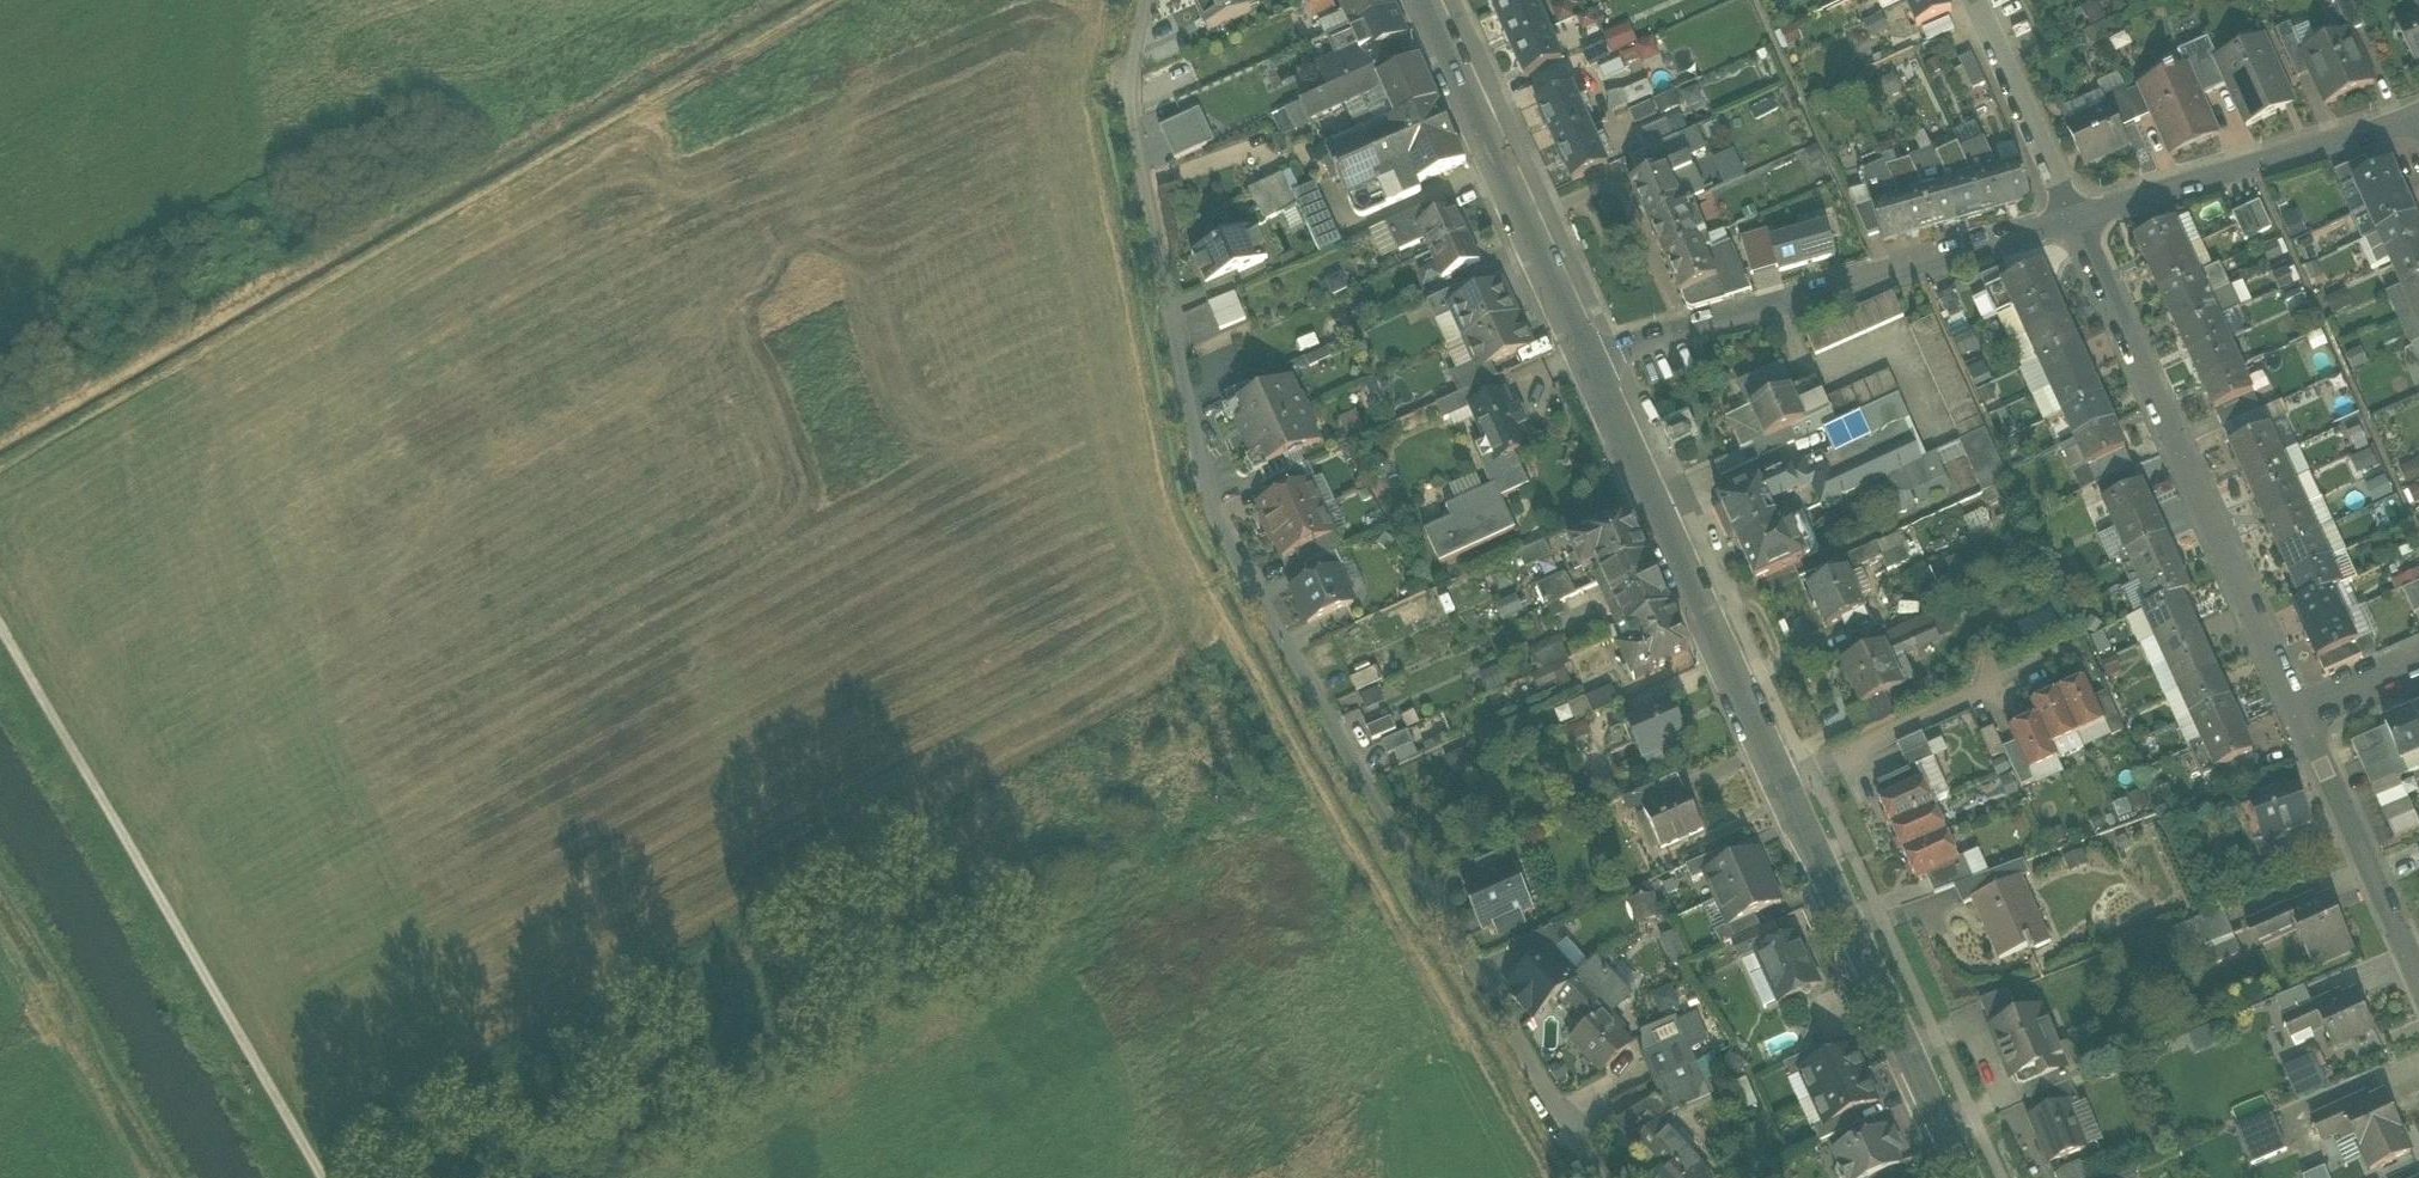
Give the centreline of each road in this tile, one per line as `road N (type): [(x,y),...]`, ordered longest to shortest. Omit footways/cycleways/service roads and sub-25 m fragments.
road 1 (residential): [(1595,1177),(1214,505),(1132,119),(1143,0)]
road 2 (track): [(323,1177),(0,618)]
road 3 (residential): [(2298,710),(2069,218)]
road 4 (residential): [(1586,357),(2069,218)]
road 5 (secondary): [(1782,784),(1586,357)]
road 6 (secondary): [(1966,1177),(1782,784)]
road 7 (secondary): [(1586,357),(1421,0)]
road 8 (residential): [(2069,218),(2418,114)]
road 9 (residential): [(2418,973),(2298,710)]
road 10 (residential): [(2069,218),(1971,0)]
road 11 (residential): [(1782,784),(1996,687)]
road 12 (residential): [(2418,660),(2298,710)]

